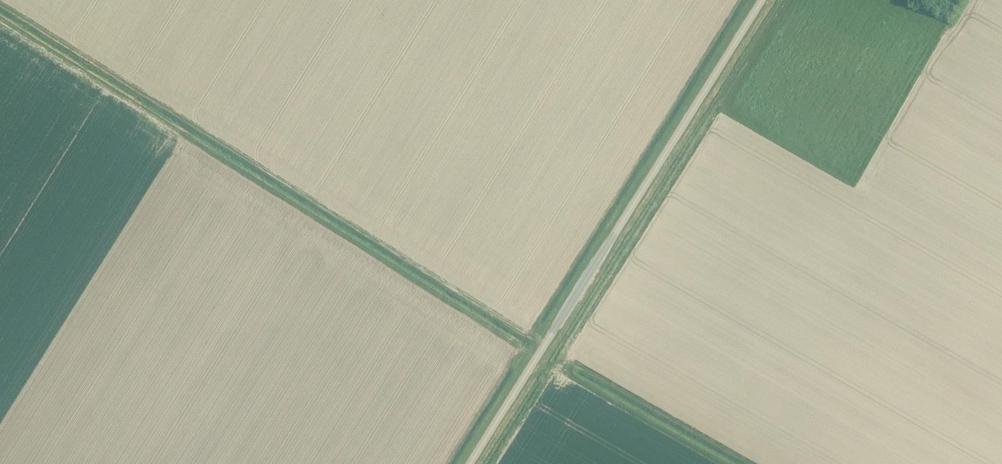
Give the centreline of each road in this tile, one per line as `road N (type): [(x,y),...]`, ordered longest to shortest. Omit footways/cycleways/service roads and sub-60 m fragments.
road 1 (unclassified): [(469,463),(767,0)]

